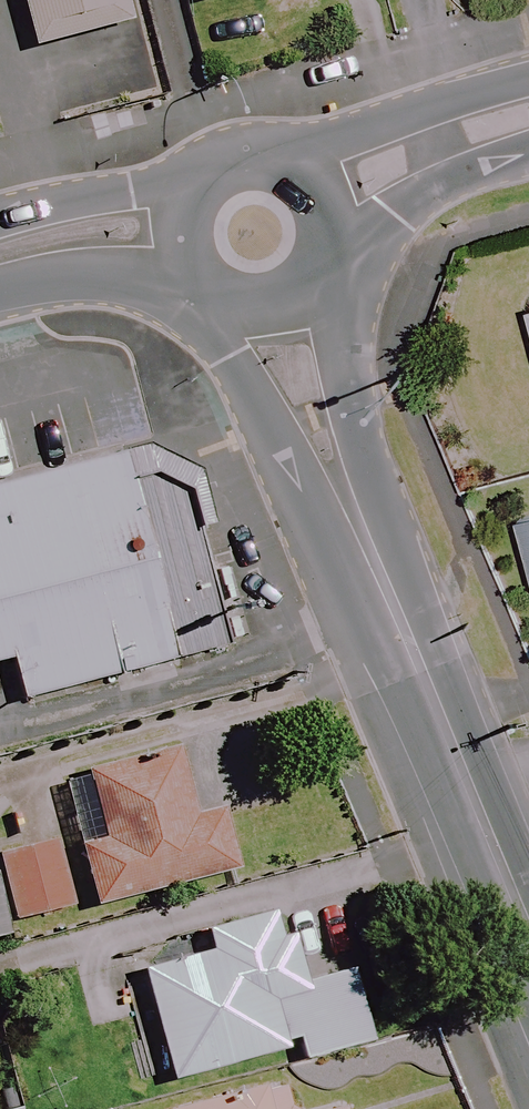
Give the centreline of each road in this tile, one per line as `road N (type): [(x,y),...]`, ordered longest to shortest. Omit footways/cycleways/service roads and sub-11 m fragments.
road 1 (secondary): [(528,930),(312,416),(274,302)]
road 2 (secondary): [(528,112),(319,198)]
road 3 (secondary): [(185,230),(67,234),(0,254)]
road 4 (secondary): [(185,230),(198,191),(250,161),(290,169),(319,198)]
road 5 (secondary): [(274,302),(231,299),(211,288),(187,252),(185,230)]
road 6 (secondary): [(319,198),(328,240),(322,261),(294,293),(274,302)]

